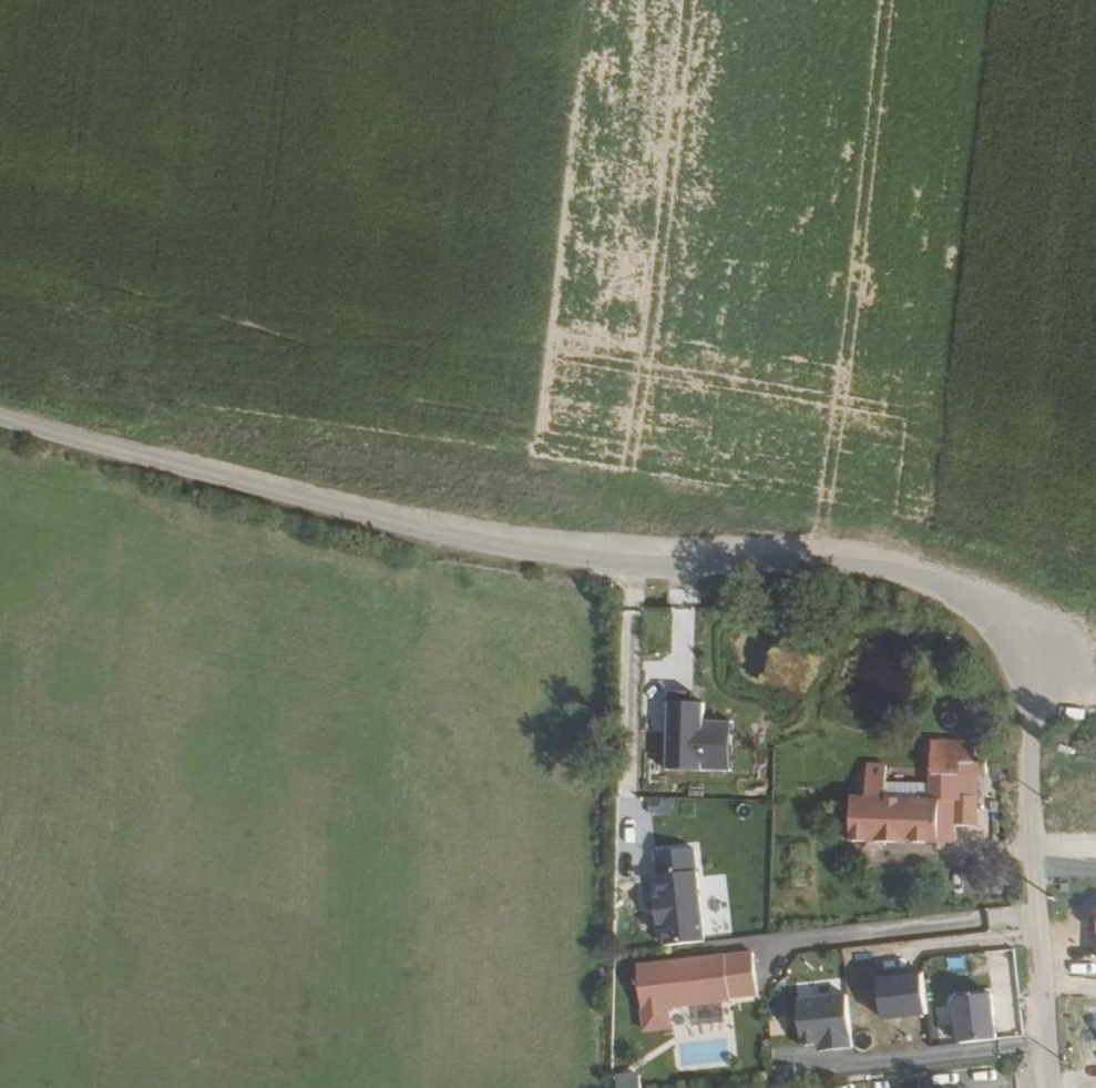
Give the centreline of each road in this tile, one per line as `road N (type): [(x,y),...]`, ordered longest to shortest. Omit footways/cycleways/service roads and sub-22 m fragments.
road 1 (unclassified): [(0,423),(426,532),(536,547),(861,559),(910,569),(972,598),(1013,634),(1026,685),(1049,1087)]

